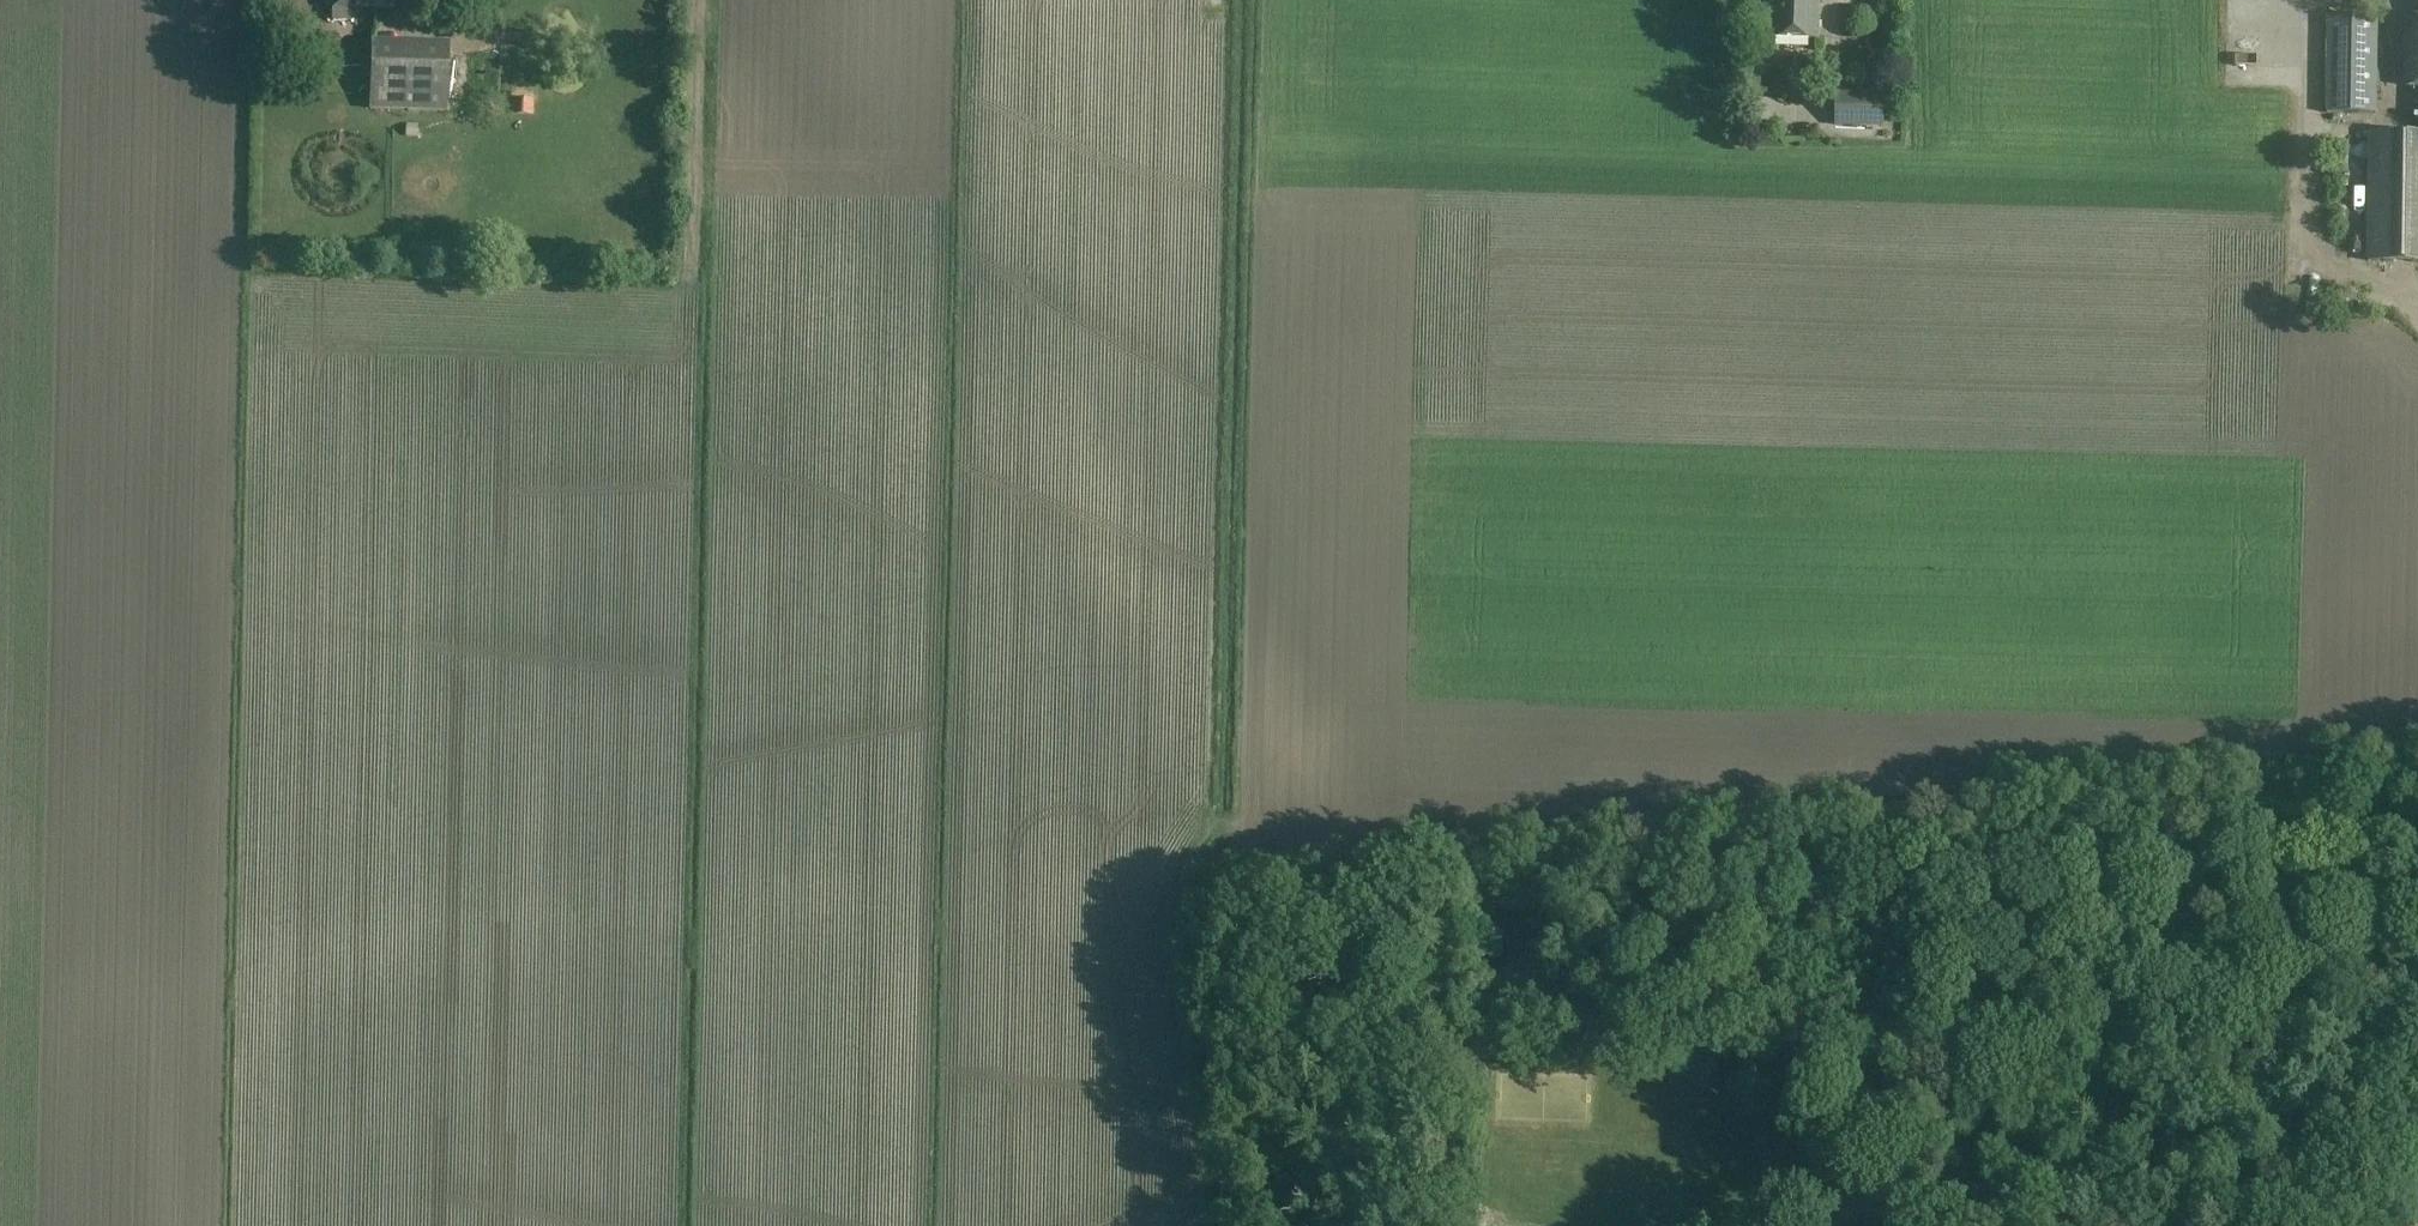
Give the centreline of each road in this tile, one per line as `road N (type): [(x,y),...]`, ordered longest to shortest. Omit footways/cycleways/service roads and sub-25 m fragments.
road 1 (track): [(2417,1087),(2344,1225)]

